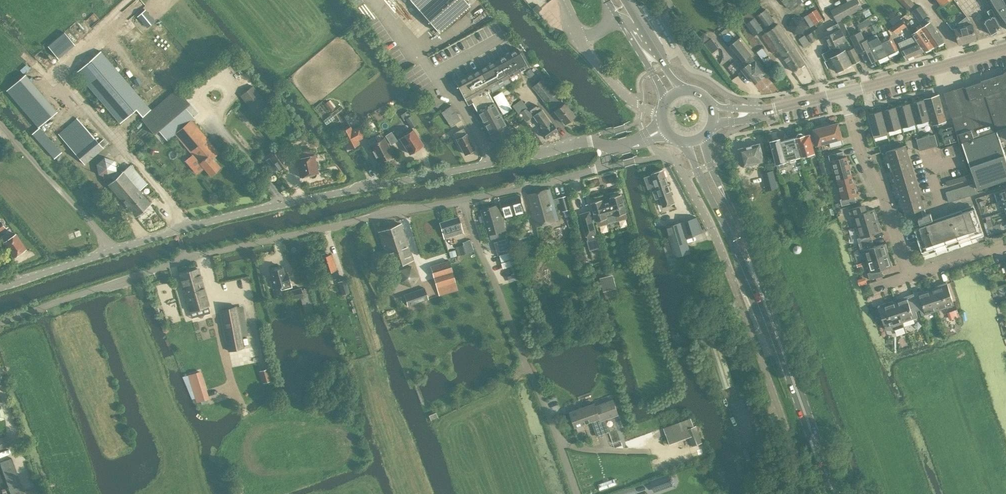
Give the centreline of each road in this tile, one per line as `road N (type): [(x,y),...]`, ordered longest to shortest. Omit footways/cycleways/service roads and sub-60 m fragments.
road 1 (tertiary): [(612,148),(591,141),(242,213),(0,287)]
road 2 (unclassified): [(0,321),(192,257),(592,172)]
road 3 (primary): [(835,493),(759,285),(695,140)]
road 4 (unclassified): [(809,493),(729,266),(684,175)]
road 5 (residential): [(909,277),(845,92)]
road 6 (track): [(114,136),(56,70),(132,0)]
road 7 (tertiary): [(1005,49),(845,92)]

